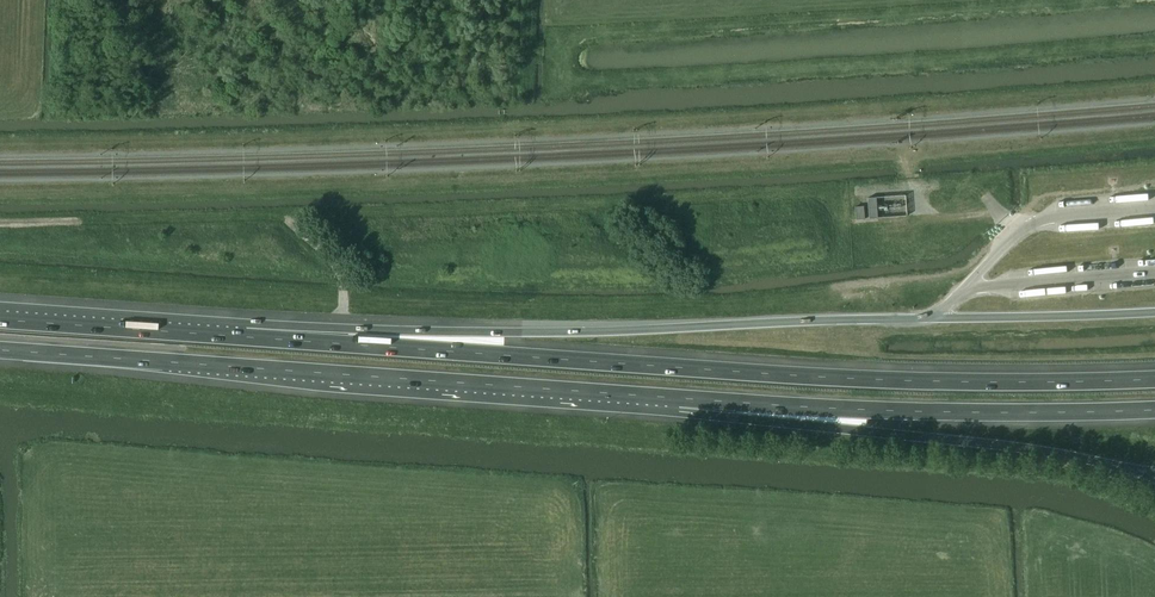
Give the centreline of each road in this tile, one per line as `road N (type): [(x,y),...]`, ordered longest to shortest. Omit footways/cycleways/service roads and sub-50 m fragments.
road 1 (motorway): [(1154,380),(855,379),(245,337)]
road 2 (motorway): [(934,319),(245,337)]
road 3 (motorway): [(0,350),(678,399)]
road 4 (motorway): [(678,399),(883,410),(1154,410)]
road 5 (motorway): [(678,399),(766,424),(1015,446),(1130,470)]
road 6 (motorway): [(245,337),(0,320)]
road 7 (track): [(1000,212),(944,218),(926,212),(912,191),(864,193)]

